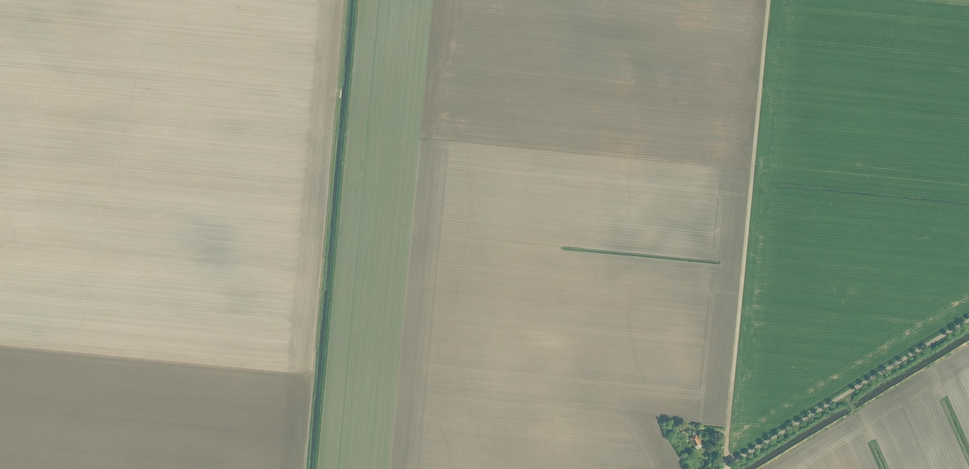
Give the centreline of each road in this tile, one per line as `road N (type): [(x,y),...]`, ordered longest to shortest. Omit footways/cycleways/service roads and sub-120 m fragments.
road 1 (track): [(726,468),(769,0)]
road 2 (unclassified): [(727,468),(968,320)]

